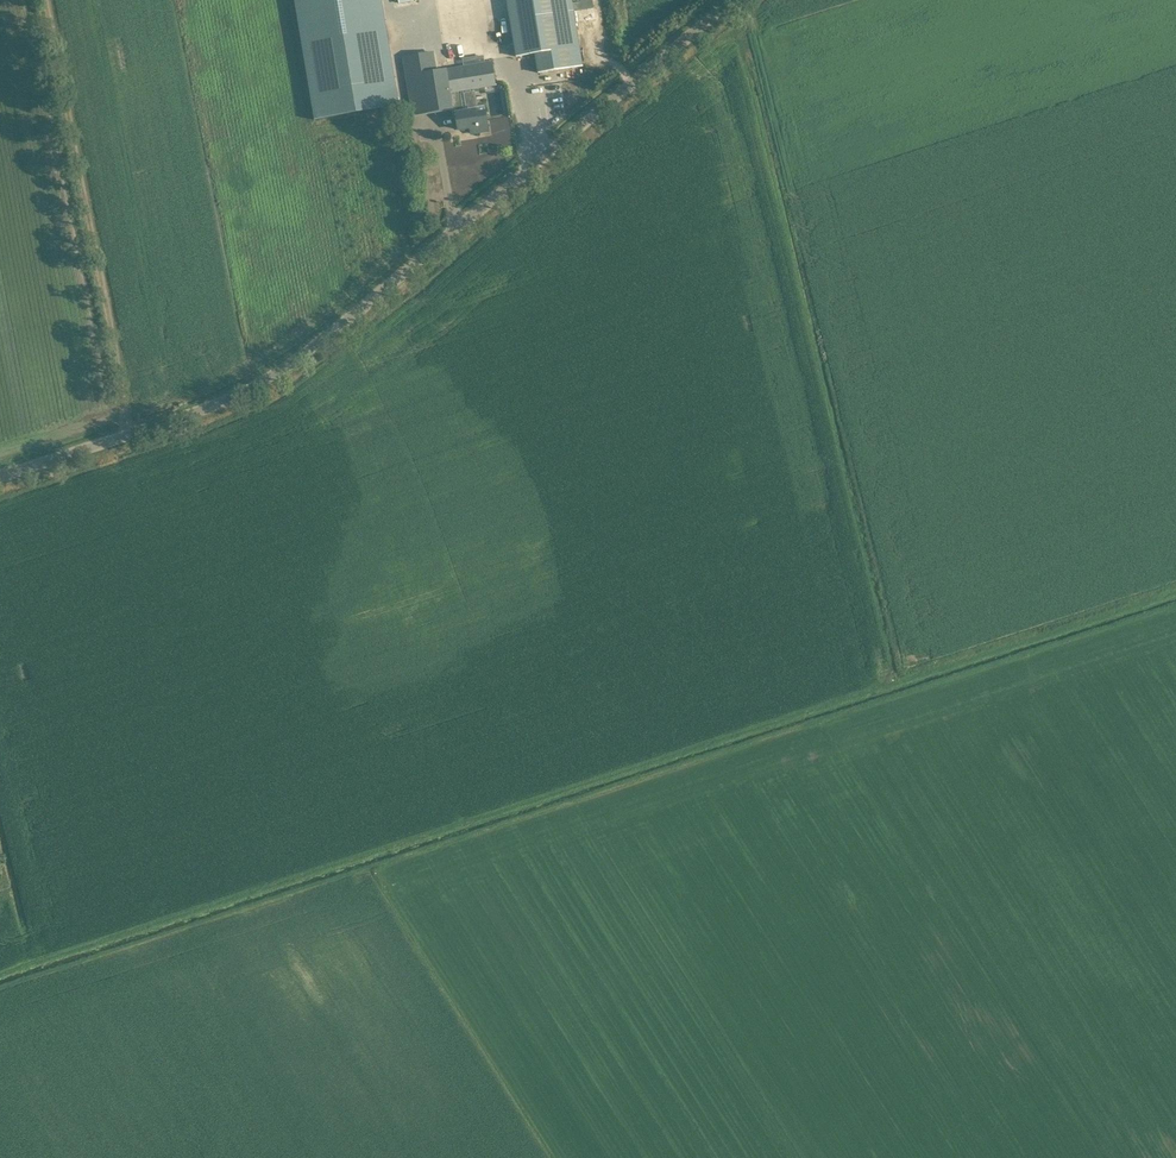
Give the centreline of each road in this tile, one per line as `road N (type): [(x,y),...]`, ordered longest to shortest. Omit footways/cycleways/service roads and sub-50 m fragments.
road 1 (unclassified): [(0,480),(212,413),(263,388),(322,347),(733,0)]
road 2 (track): [(121,440),(34,0)]

